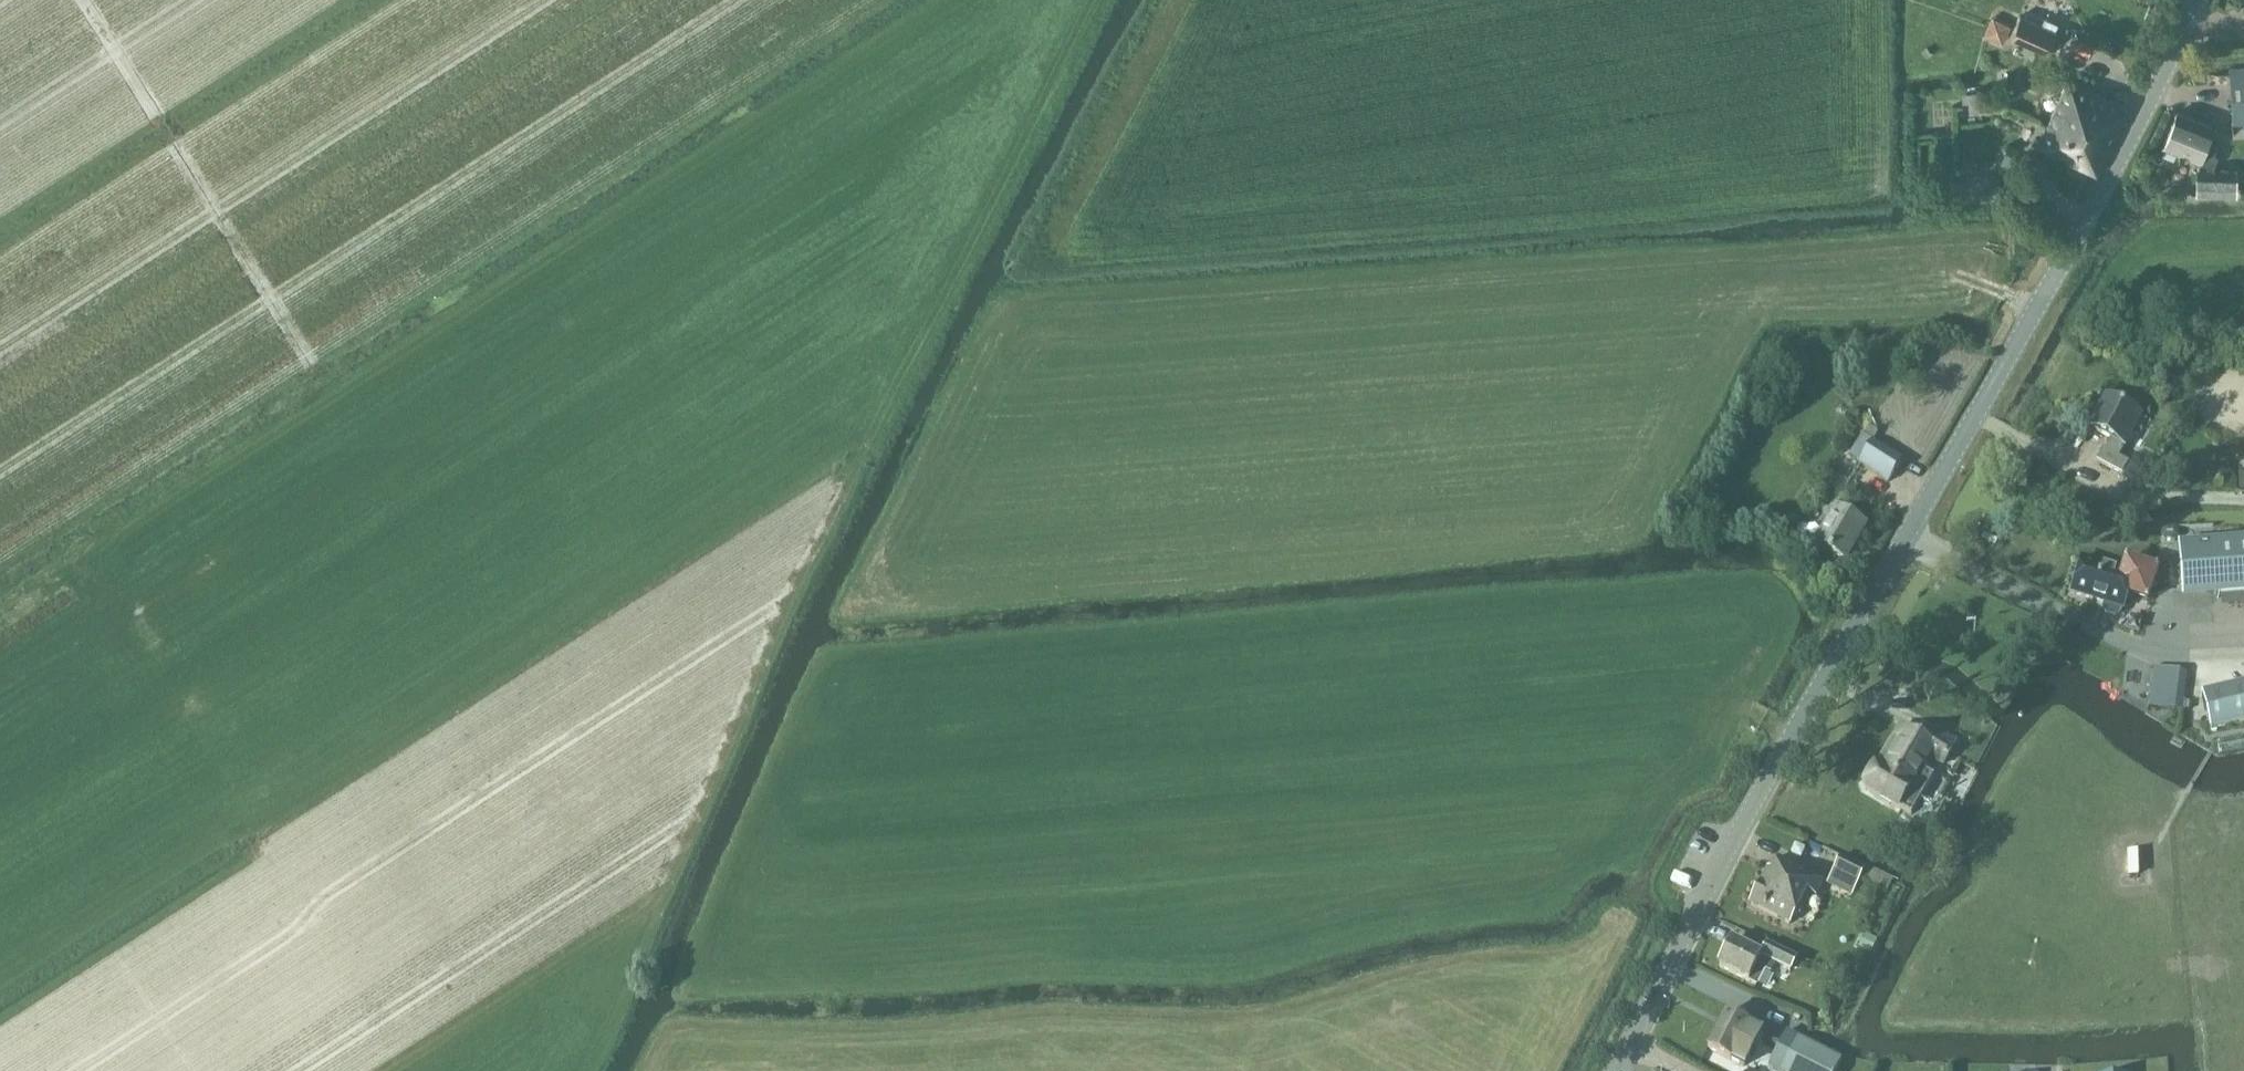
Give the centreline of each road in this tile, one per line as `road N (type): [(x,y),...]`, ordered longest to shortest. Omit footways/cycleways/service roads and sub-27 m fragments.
road 1 (tertiary): [(1634,1045),(1821,694),(2038,318),(2197,0)]
road 2 (track): [(1910,540),(2119,648),(2243,650)]

